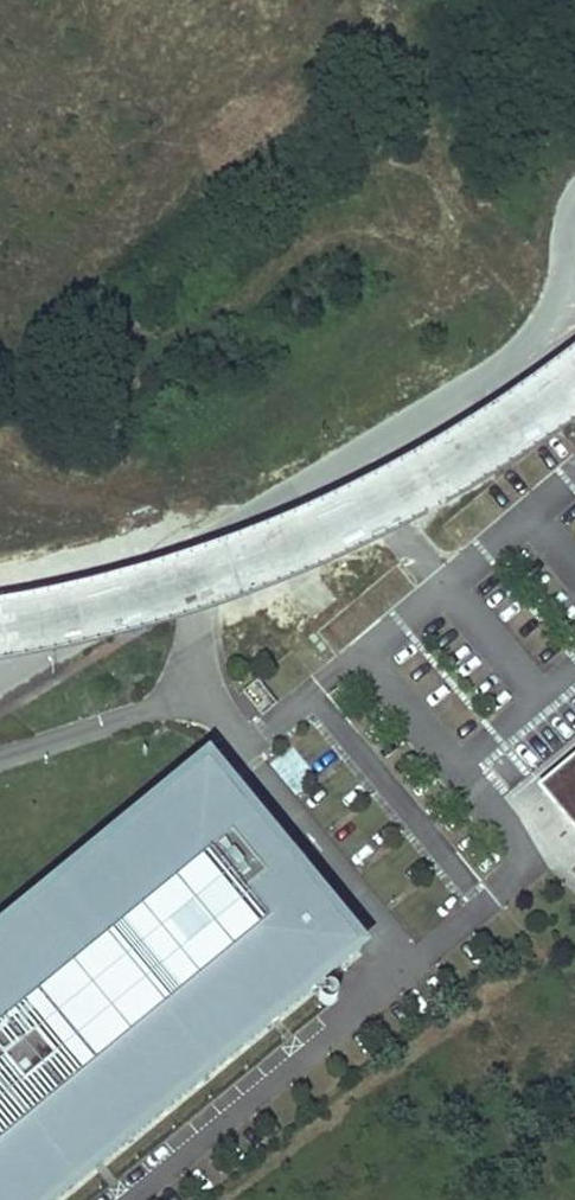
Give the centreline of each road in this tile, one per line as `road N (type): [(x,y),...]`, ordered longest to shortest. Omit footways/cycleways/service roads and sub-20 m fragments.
road 1 (unclassified): [(0,677),(535,349),(574,306)]

